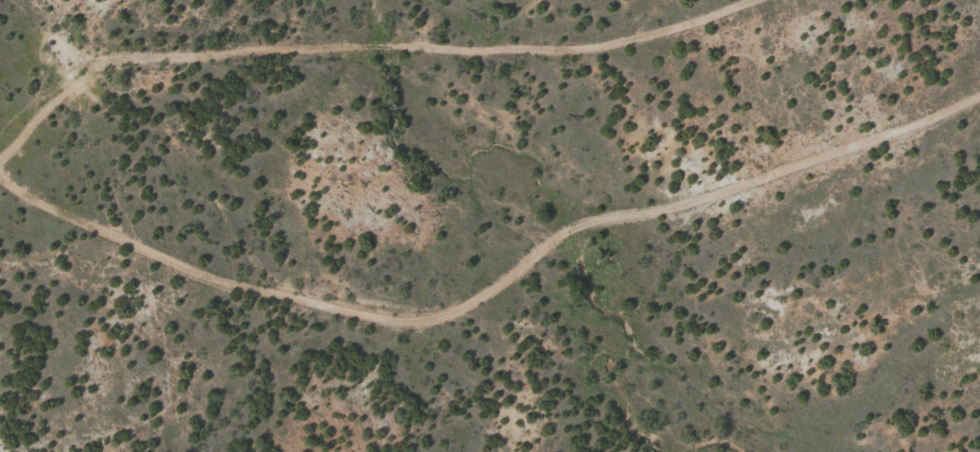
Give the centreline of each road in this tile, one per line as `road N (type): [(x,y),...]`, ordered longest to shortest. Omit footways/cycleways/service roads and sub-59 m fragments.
road 1 (track): [(0,275),(343,320),(497,299),(979,82)]
road 2 (track): [(812,0),(615,62),(183,88),(81,113),(0,184)]

